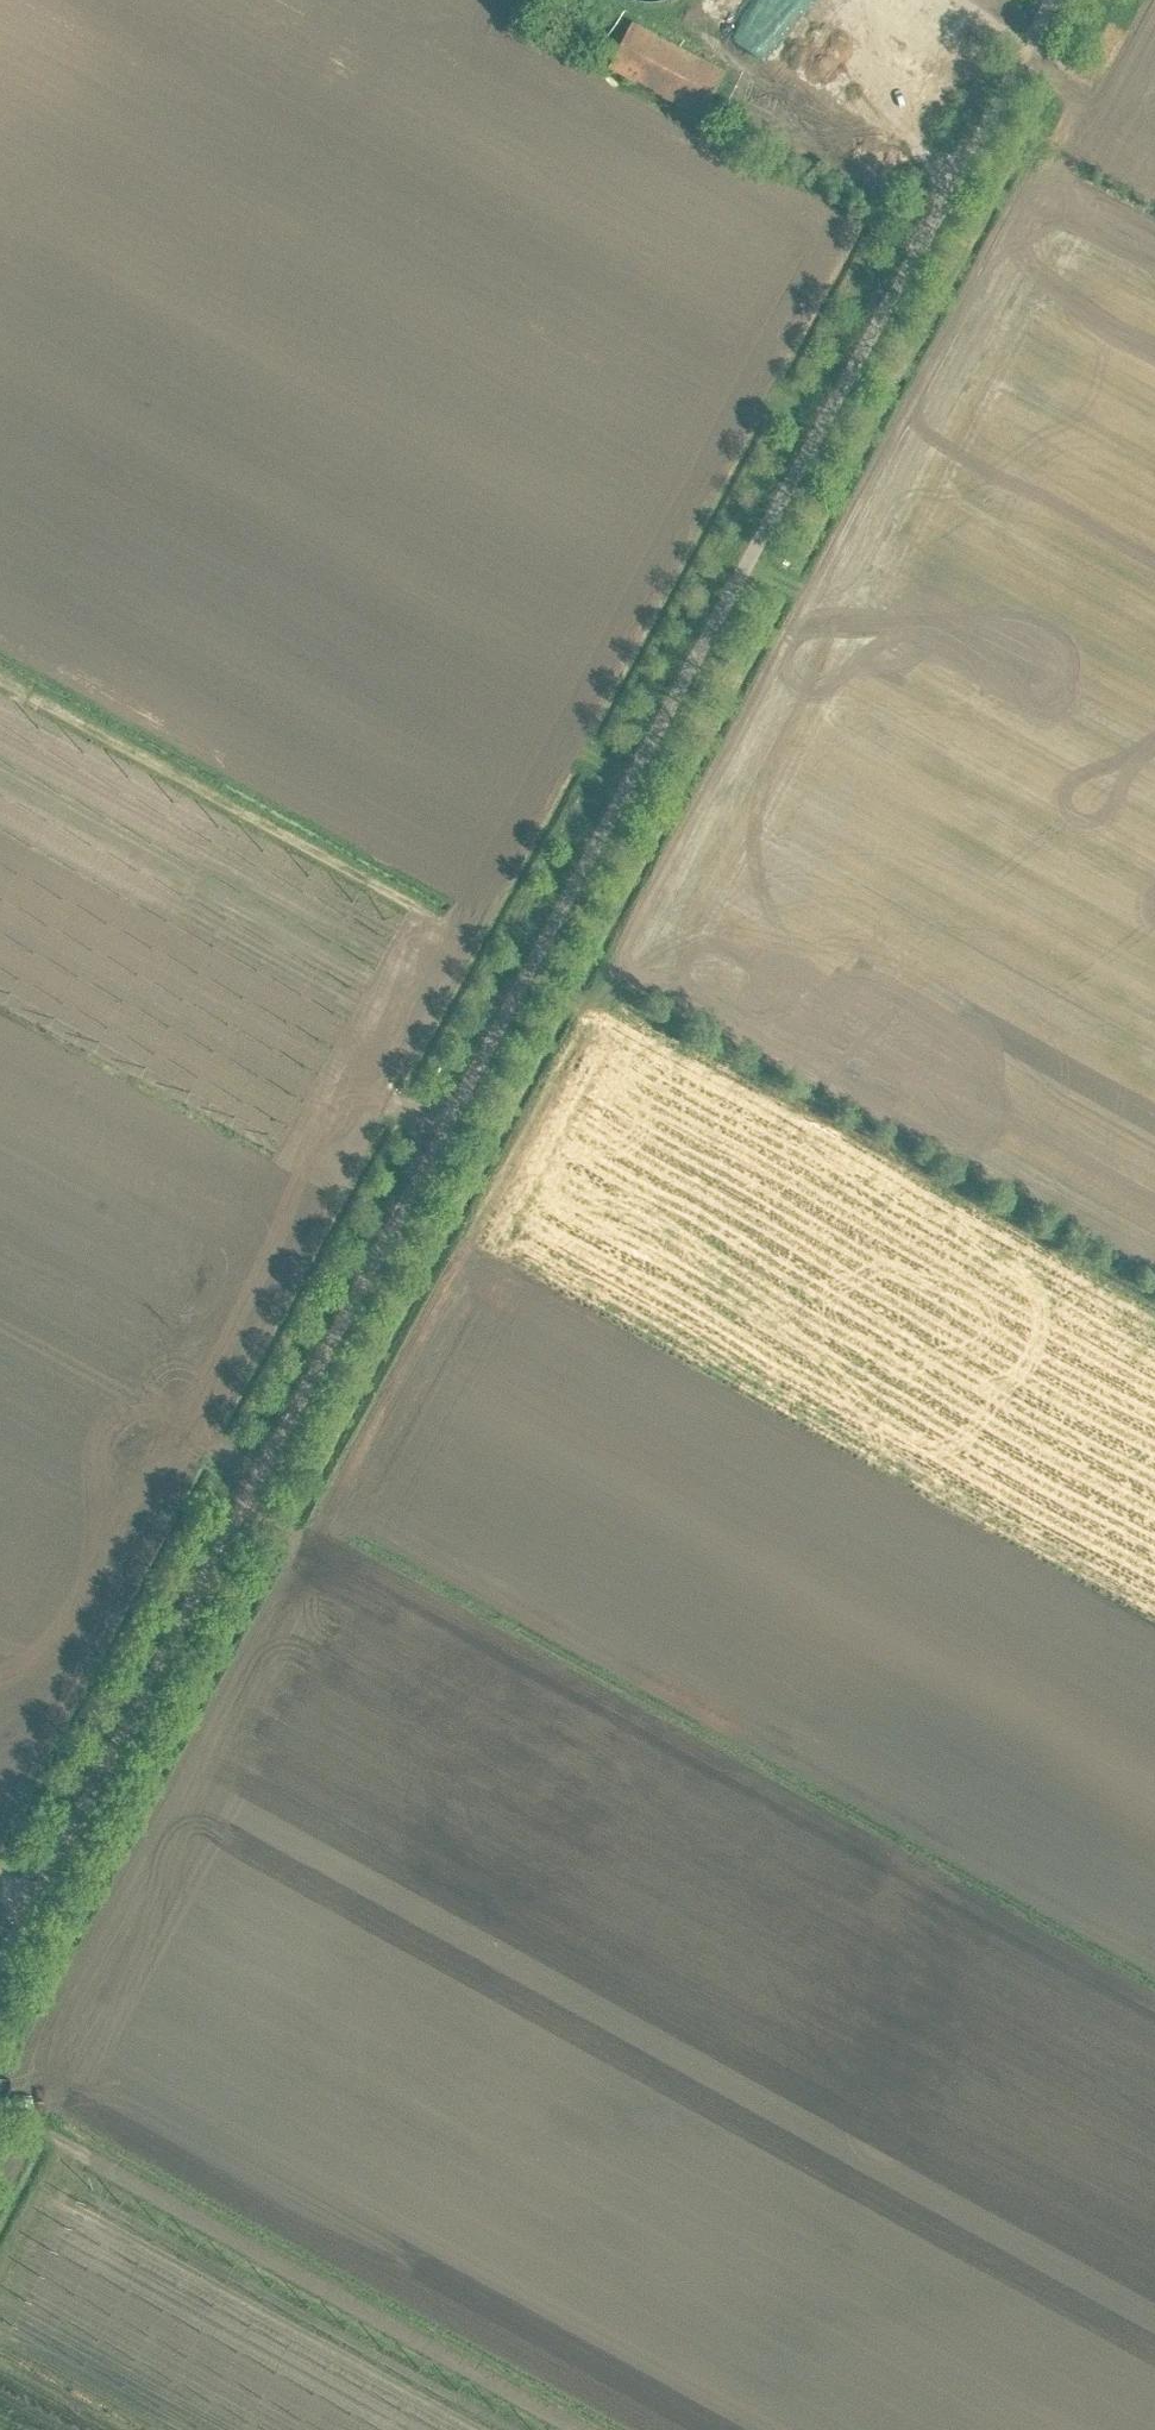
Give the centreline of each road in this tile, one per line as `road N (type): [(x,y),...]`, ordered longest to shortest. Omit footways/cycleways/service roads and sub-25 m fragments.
road 1 (unclassified): [(0,1959),(1025,49)]

